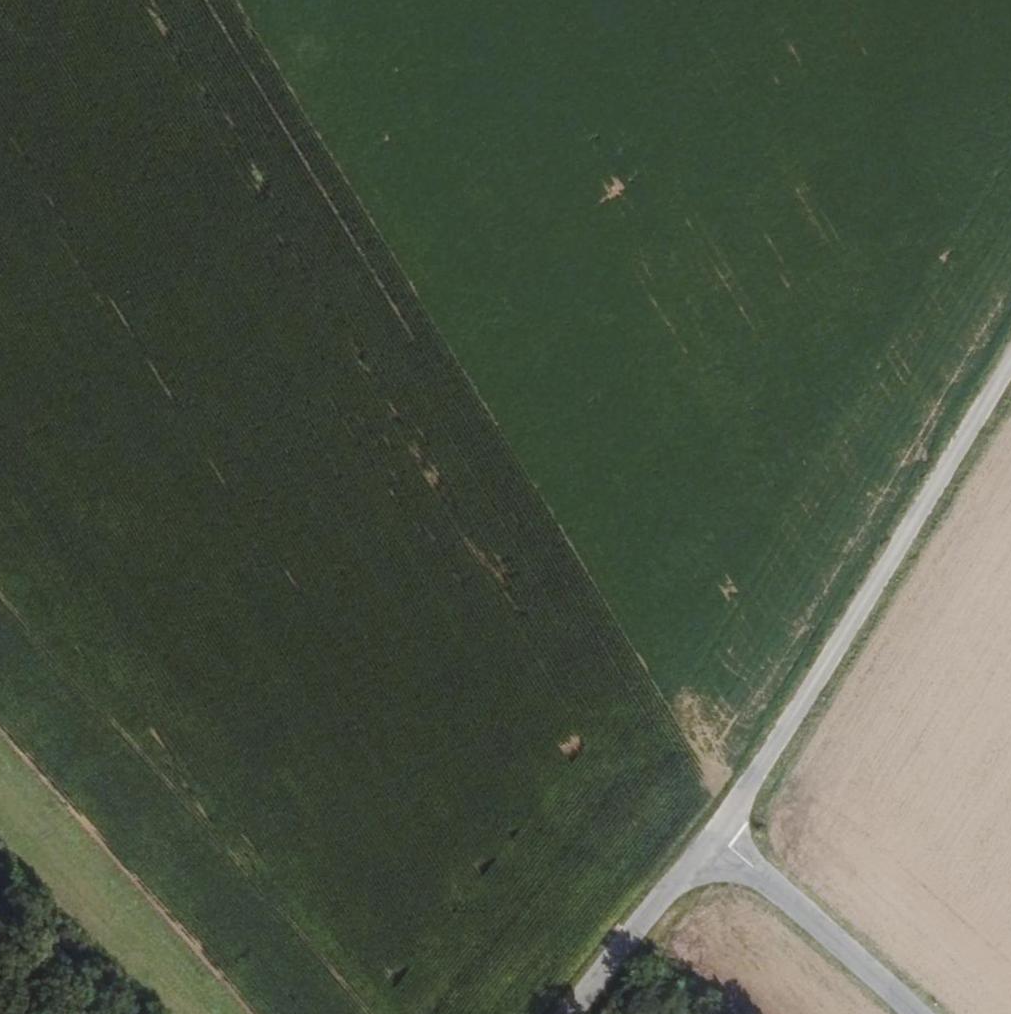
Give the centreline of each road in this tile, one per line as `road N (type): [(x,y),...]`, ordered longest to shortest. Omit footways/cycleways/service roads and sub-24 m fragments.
road 1 (unclassified): [(715,826),(763,762),(1010,364)]
road 2 (unclassified): [(715,826),(916,1013)]
road 3 (unclassified): [(561,1013),(715,826)]

